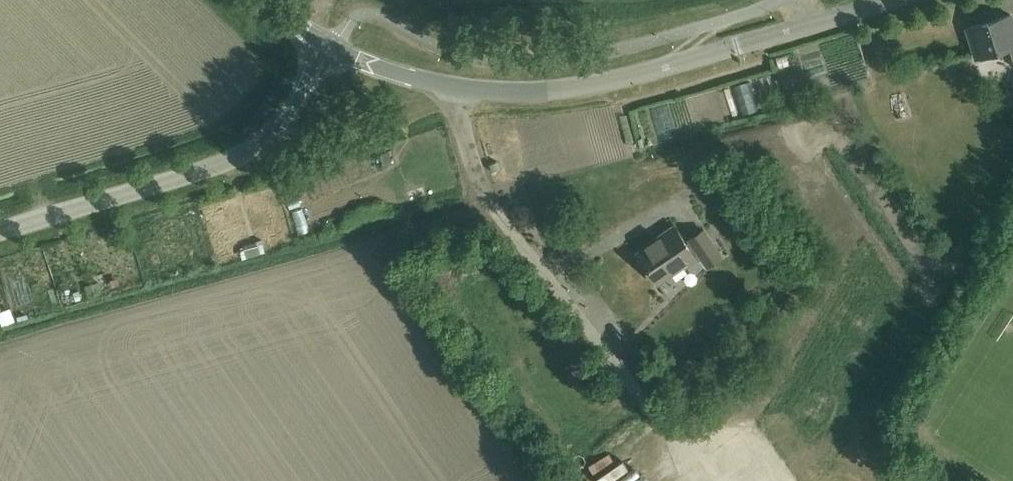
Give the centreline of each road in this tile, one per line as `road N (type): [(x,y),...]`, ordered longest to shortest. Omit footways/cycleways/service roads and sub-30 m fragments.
road 1 (unclassified): [(331,59),(357,59),(462,89),(556,90),(895,0)]
road 2 (unclassified): [(0,231),(250,151),(277,130),(331,59)]

